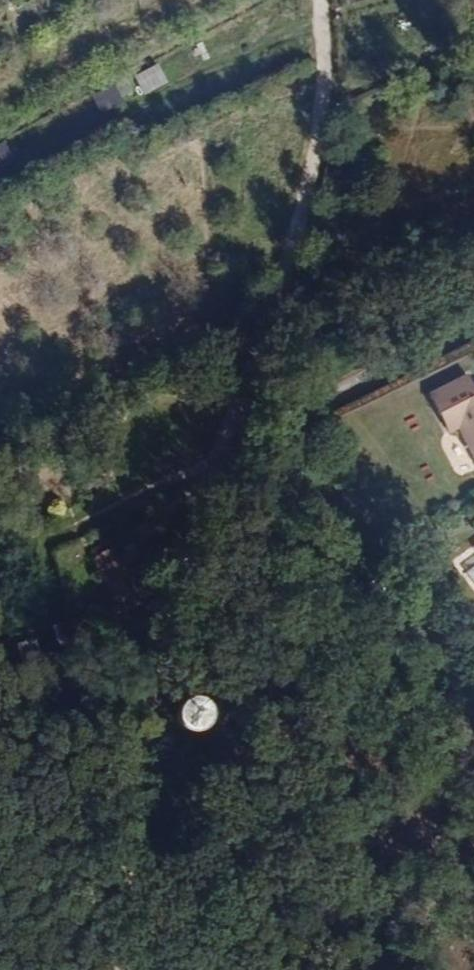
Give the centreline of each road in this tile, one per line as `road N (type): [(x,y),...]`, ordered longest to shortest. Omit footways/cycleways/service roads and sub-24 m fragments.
road 1 (track): [(138,969),(146,925),(141,769),(204,468)]
road 2 (residential): [(204,468),(322,149),(328,0)]
road 3 (residential): [(204,468),(473,329)]
road 4 (track): [(0,572),(204,468)]

